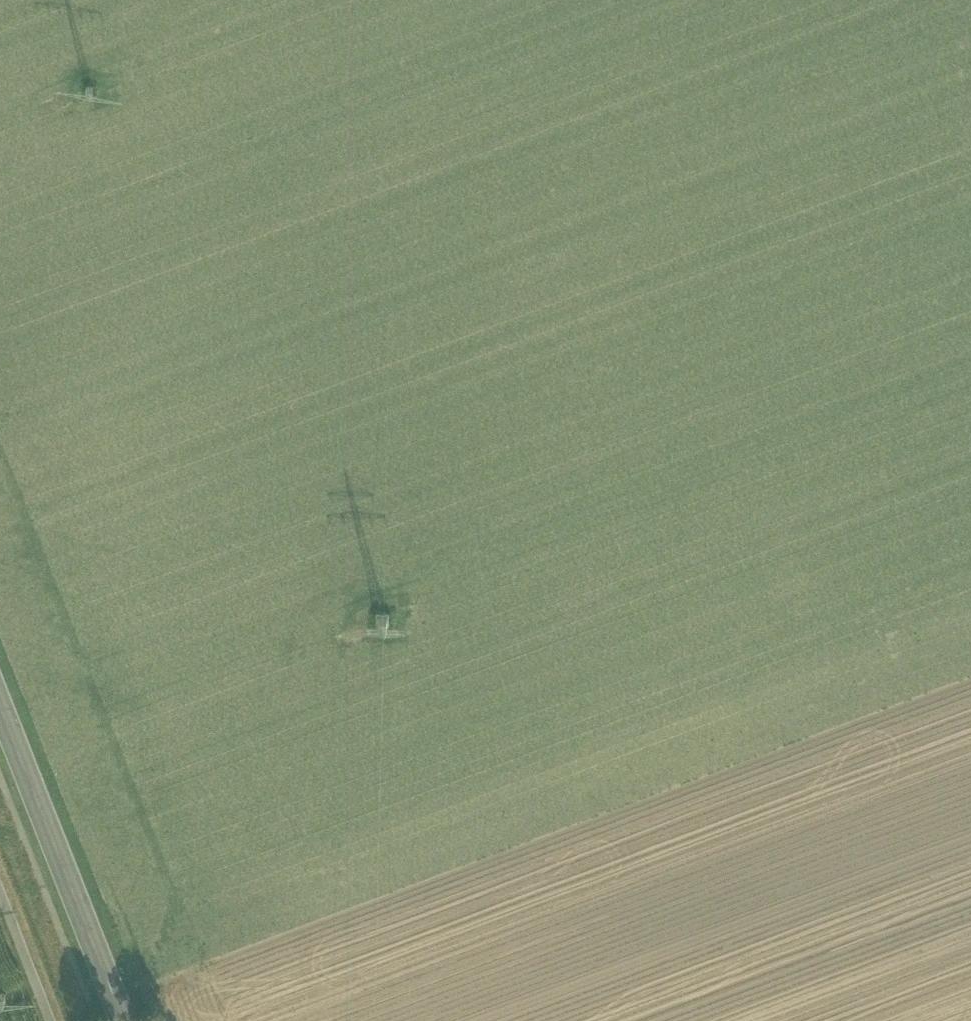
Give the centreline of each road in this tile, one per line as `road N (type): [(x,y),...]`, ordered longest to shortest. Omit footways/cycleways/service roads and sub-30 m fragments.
road 1 (secondary): [(123,1020),(0,707)]
road 2 (track): [(50,1020),(0,892)]

